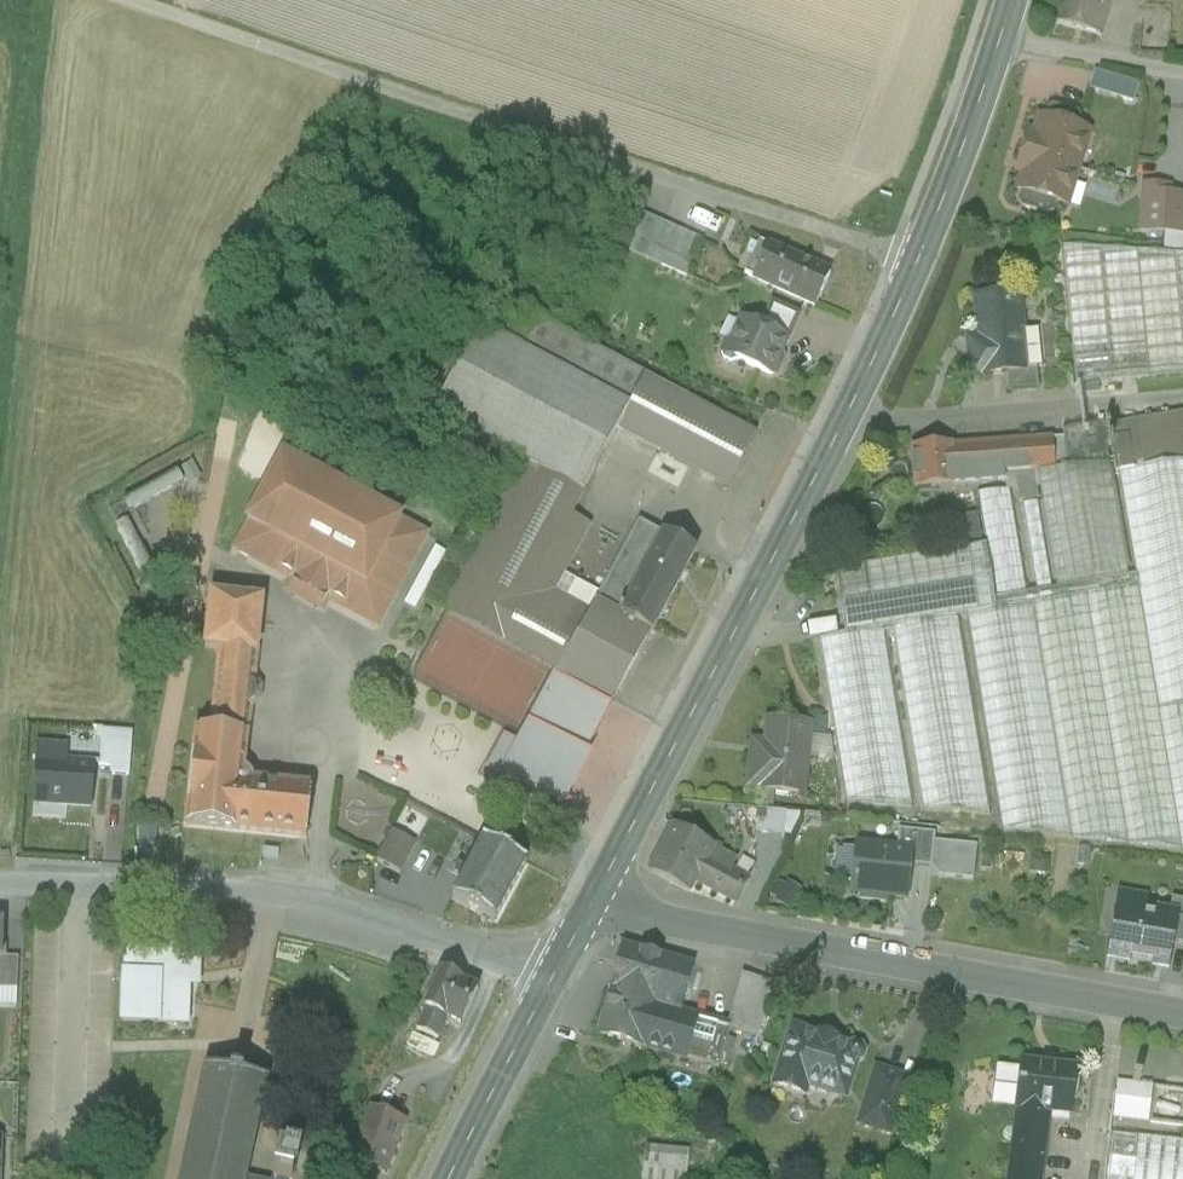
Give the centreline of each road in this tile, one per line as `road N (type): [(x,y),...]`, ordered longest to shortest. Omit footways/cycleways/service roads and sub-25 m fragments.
road 1 (track): [(915,265),(137,0)]
road 2 (tertiary): [(1182,1015),(592,905)]
road 3 (residential): [(557,970),(268,894),(0,882)]
road 4 (secondary): [(592,905),(843,421)]
road 5 (secondary): [(843,421),(1003,46)]
road 6 (unclassified): [(1182,399),(843,421)]
road 7 (secondary): [(453,1178),(557,970)]
road 8 (residential): [(1182,74),(1003,46)]

